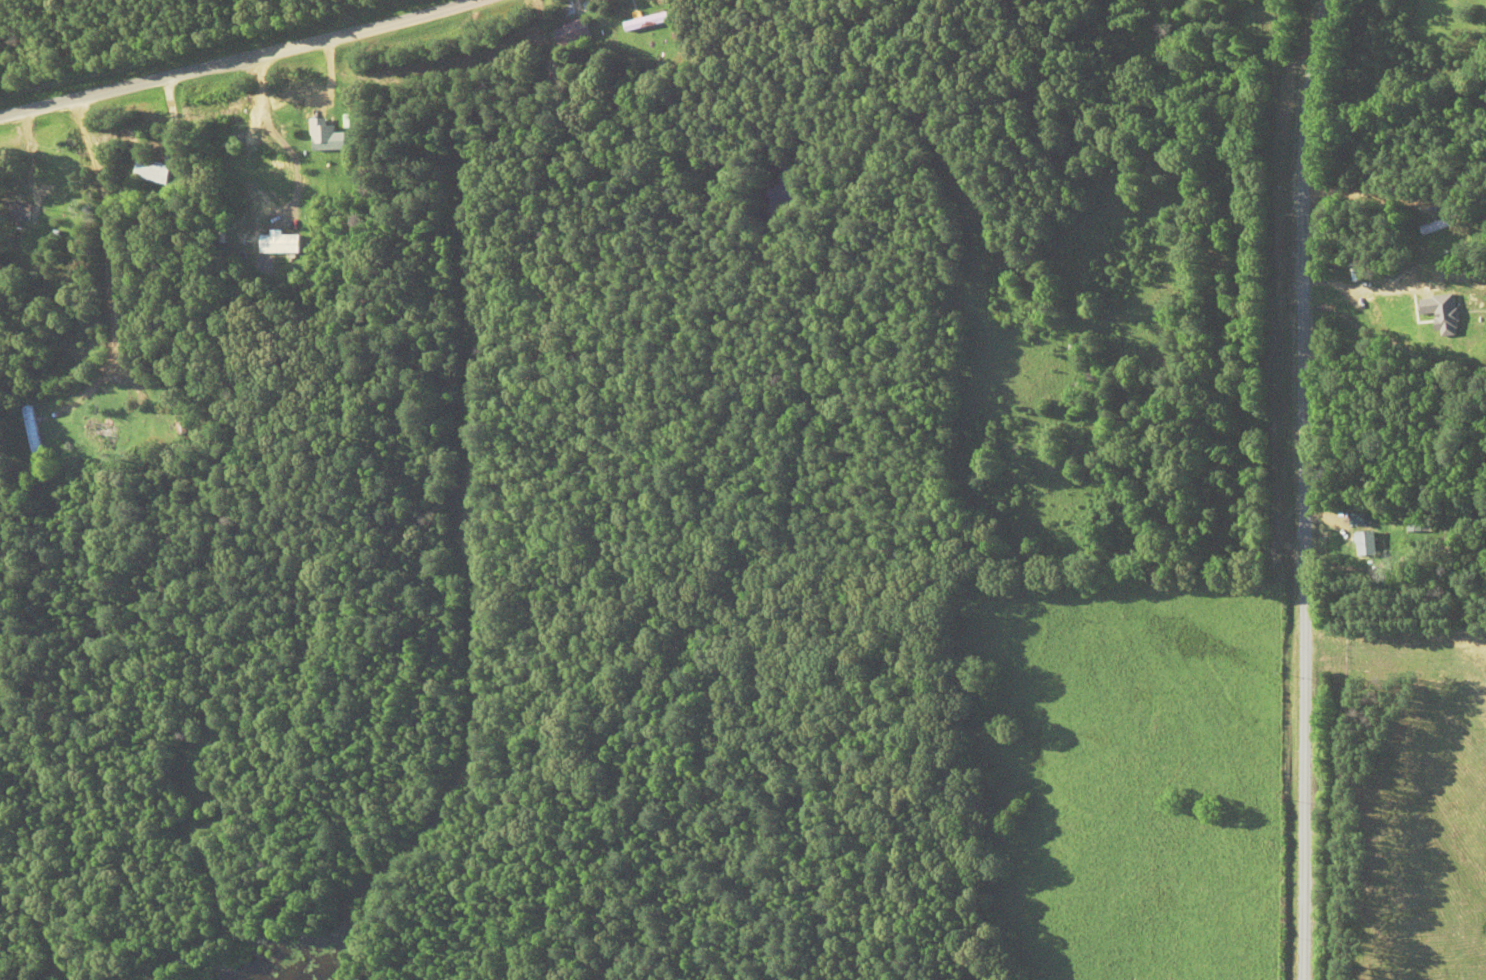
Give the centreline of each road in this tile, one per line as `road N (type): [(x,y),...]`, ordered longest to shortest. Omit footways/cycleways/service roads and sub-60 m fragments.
road 1 (secondary): [(1301,979),(1302,196),(1305,120),(1327,0)]
road 2 (residential): [(0,113),(471,0)]
road 3 (residential): [(1304,593),(1485,632)]

